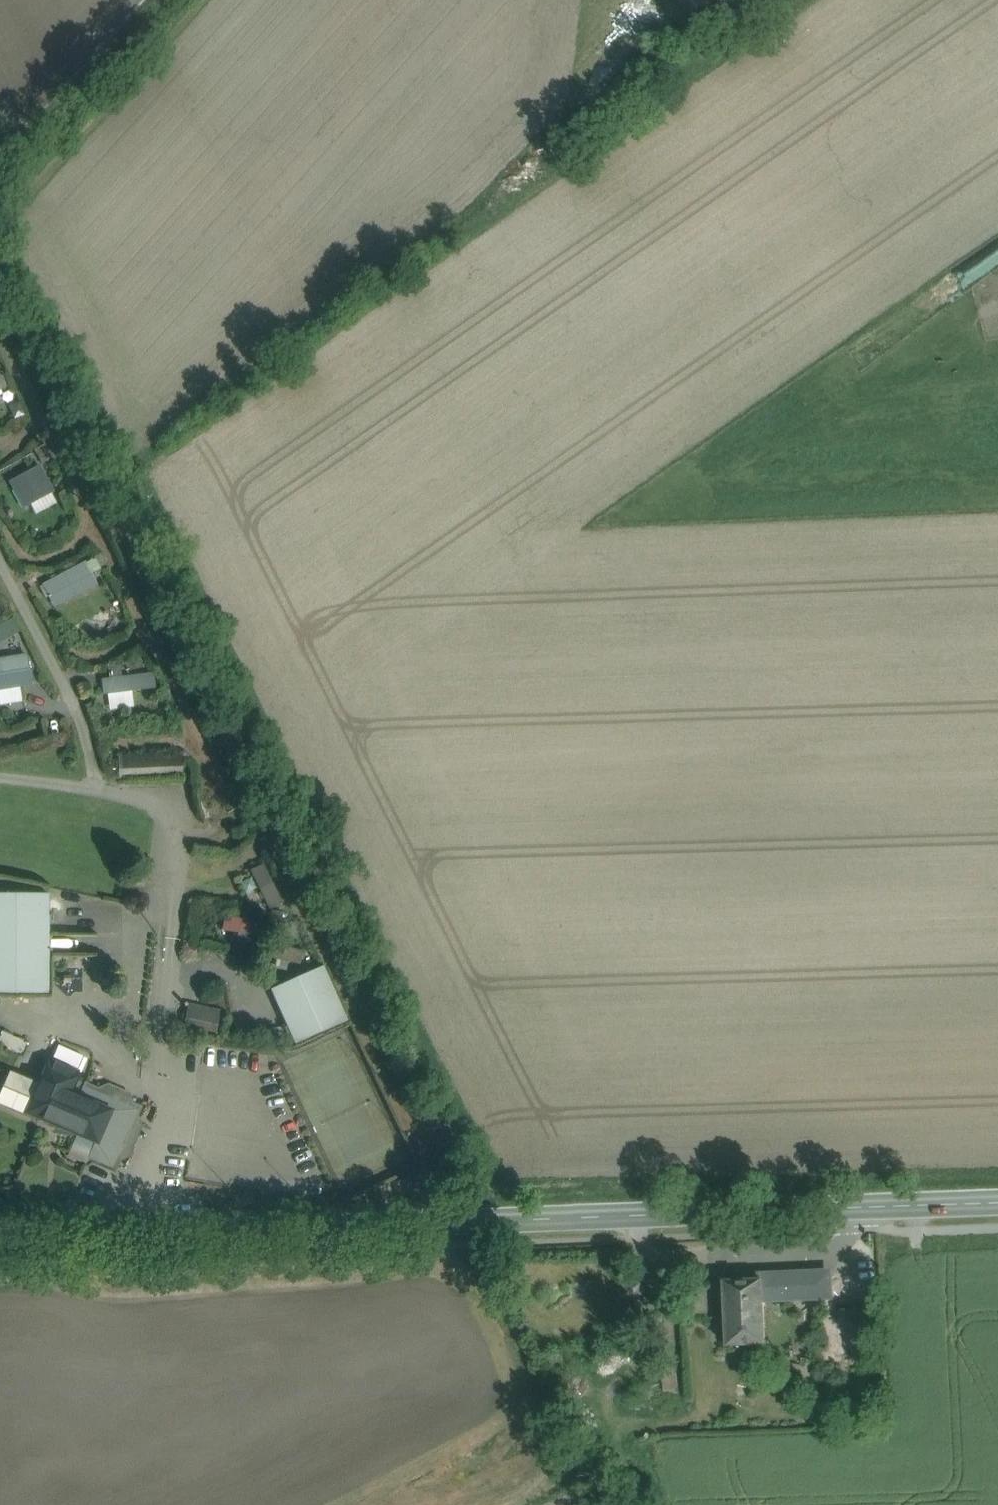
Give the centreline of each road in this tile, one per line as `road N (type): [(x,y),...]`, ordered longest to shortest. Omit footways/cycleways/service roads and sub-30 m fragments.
road 1 (secondary): [(997,1204),(460,1224)]
road 2 (secondary): [(0,1239),(460,1224)]

